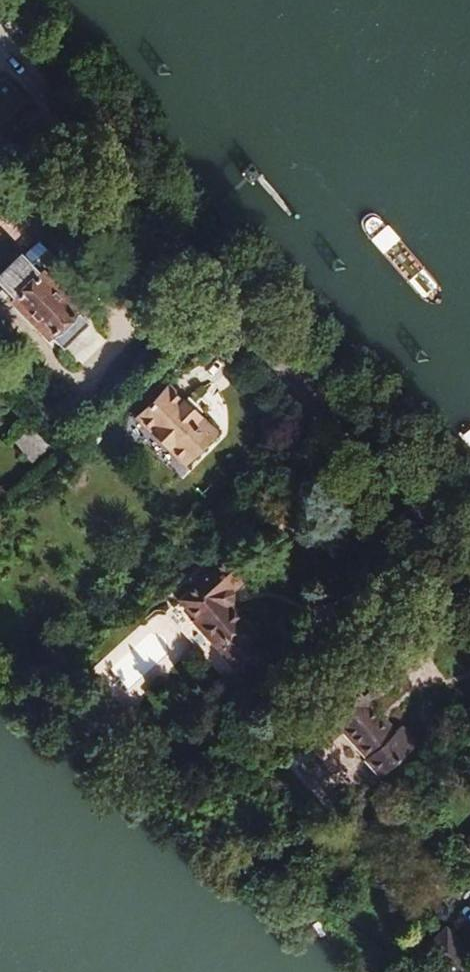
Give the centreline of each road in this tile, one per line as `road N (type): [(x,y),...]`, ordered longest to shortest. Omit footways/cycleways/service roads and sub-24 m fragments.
road 1 (residential): [(127,189),(204,286),(469,556)]
road 2 (unclassified): [(0,31),(127,189)]

